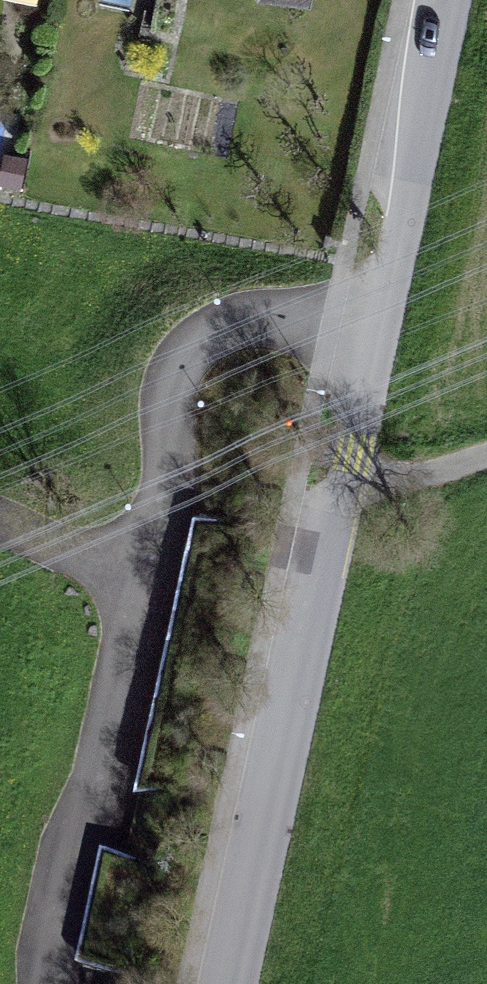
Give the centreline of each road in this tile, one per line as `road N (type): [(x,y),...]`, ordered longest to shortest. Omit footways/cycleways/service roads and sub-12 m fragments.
road 1 (residential): [(230,983),(377,321)]
road 2 (residential): [(377,321),(296,314),(230,322),(177,376),(172,484),(137,581)]
road 3 (residential): [(137,581),(53,983)]
road 4 (residential): [(377,321),(444,0)]
road 5 (track): [(486,457),(337,501)]
road 6 (residential): [(137,581),(0,514)]

